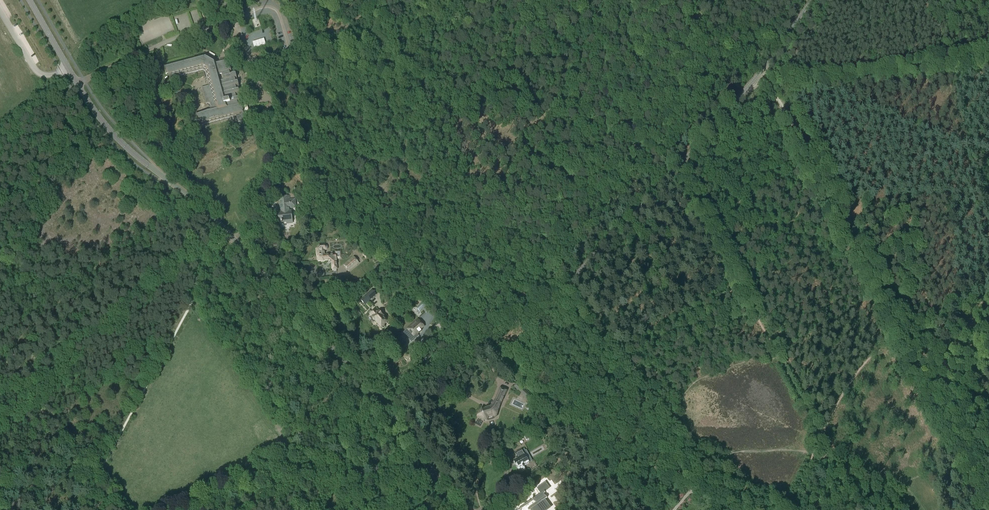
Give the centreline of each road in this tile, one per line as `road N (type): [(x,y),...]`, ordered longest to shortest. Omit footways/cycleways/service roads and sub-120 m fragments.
road 1 (unclassified): [(387,407),(559,291),(757,76),(812,0)]
road 2 (secondary): [(387,407),(212,216),(105,124),(30,0)]
road 3 (track): [(269,150),(662,509)]
road 4 (track): [(988,502),(840,222)]
road 5 (track): [(819,438),(677,168)]
road 6 (track): [(988,302),(938,313),(877,352),(819,438)]
road 7 (track): [(695,471),(552,297)]
road 8 (track): [(988,59),(768,82)]
road 9 (track): [(986,200),(941,41),(941,0)]
road 10 (track): [(807,83),(988,158)]
road 11 (track): [(789,509),(819,438),(858,472),(896,480)]
road 12 (track): [(840,222),(767,84)]
road 13 (track): [(840,222),(921,199),(986,200)]
road 14 (track): [(706,462),(621,350)]
road 15 (track): [(621,350),(736,277)]
road 16 (secondary): [(460,509),(387,407)]

